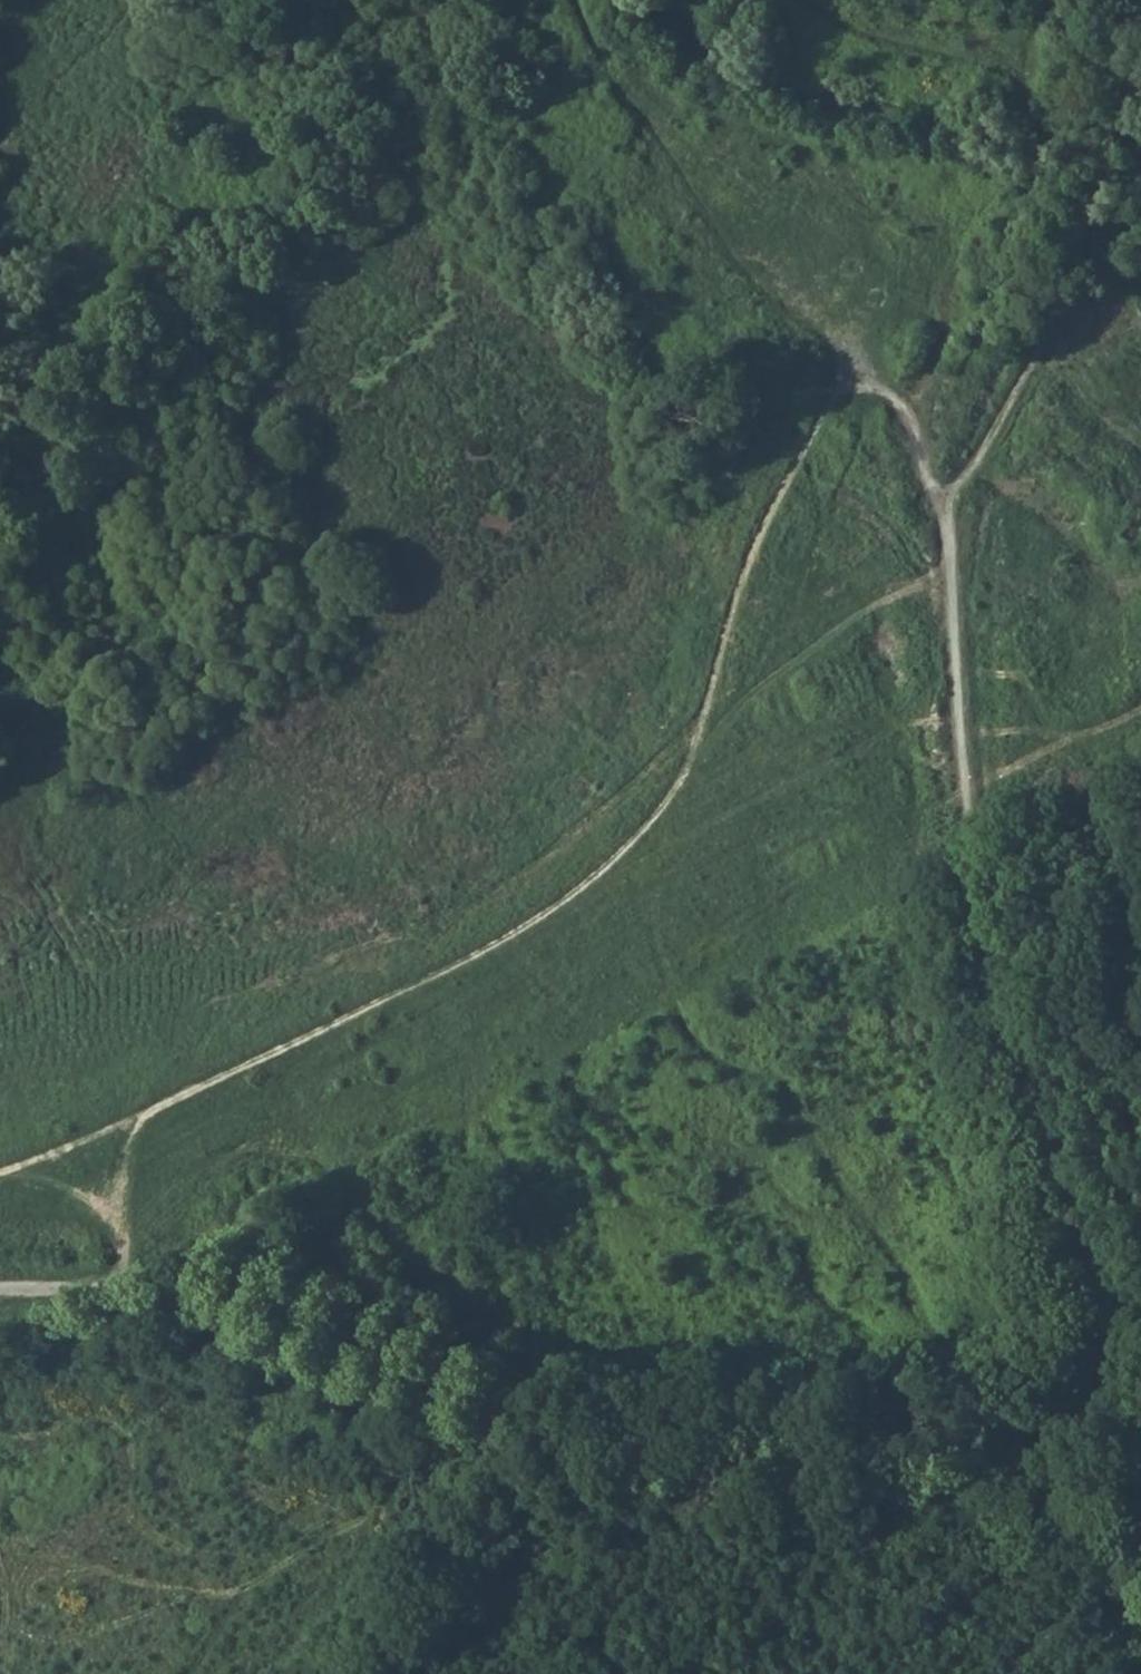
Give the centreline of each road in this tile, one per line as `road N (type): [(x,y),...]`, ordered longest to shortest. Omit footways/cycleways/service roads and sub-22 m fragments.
road 1 (unclassified): [(0,1284),(111,1284),(298,1316),(532,1425)]
road 2 (track): [(532,1425),(668,1447),(1003,1437)]
road 3 (track): [(1140,1614),(1054,1480),(1003,1437)]

